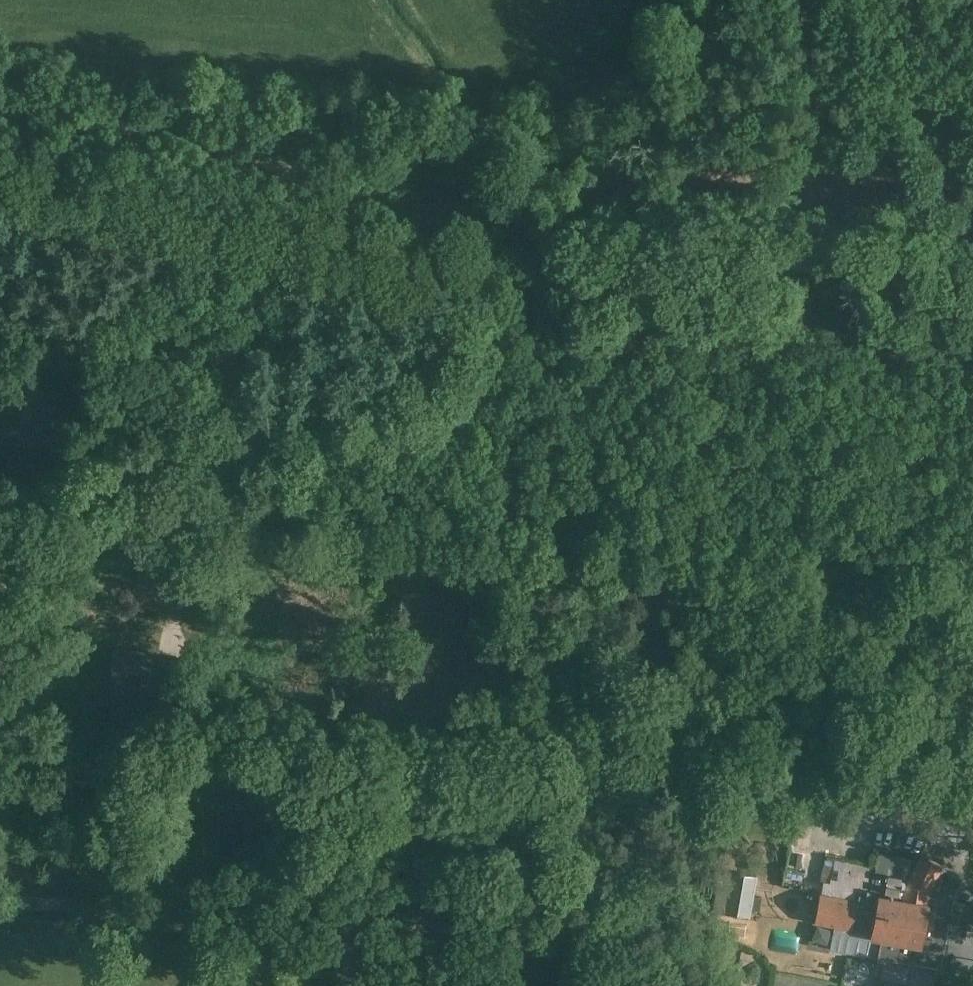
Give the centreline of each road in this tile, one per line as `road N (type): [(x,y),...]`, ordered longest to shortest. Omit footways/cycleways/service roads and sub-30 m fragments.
road 1 (track): [(0,551),(286,540),(972,579)]

